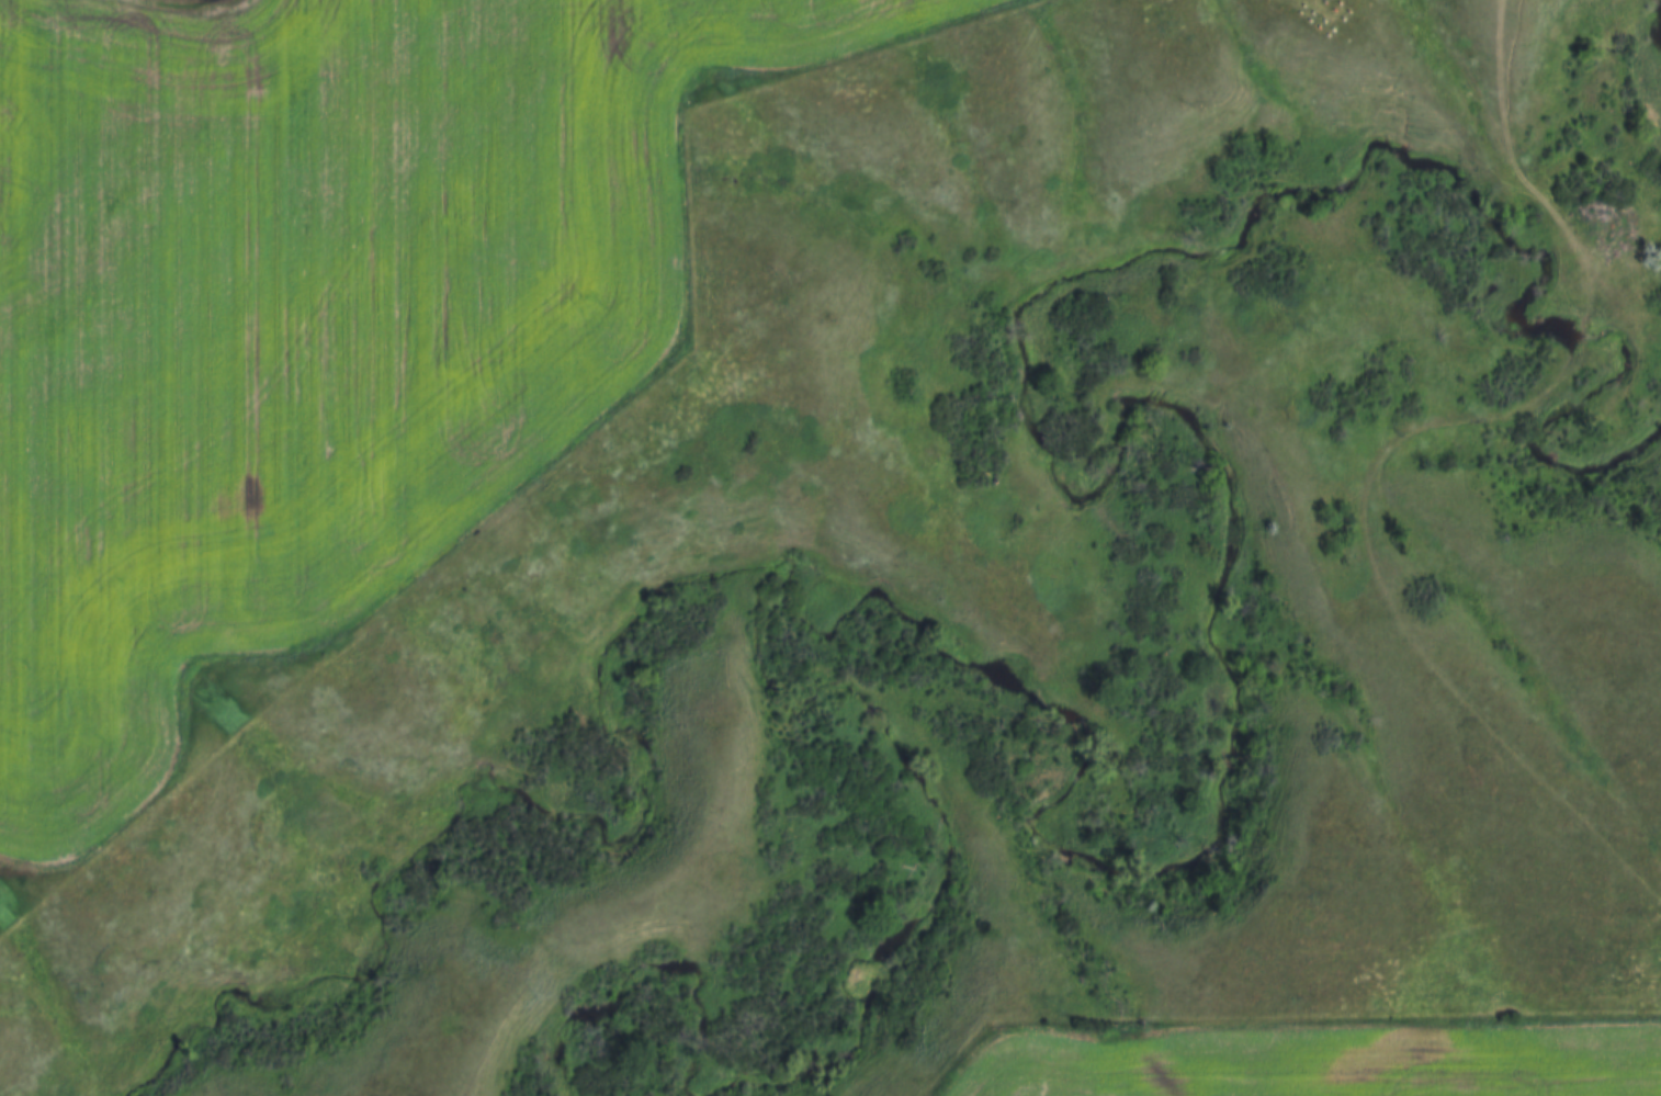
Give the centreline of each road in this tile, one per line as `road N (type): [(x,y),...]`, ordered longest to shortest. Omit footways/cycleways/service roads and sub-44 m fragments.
road 1 (track): [(1563,802),(1408,629),(1388,588),(1365,499),(1369,468),(1402,423),(1440,408),(1493,409),(1540,395),(1584,321),(1586,261),(1577,227),(1516,129),(1506,91),(1513,0)]

